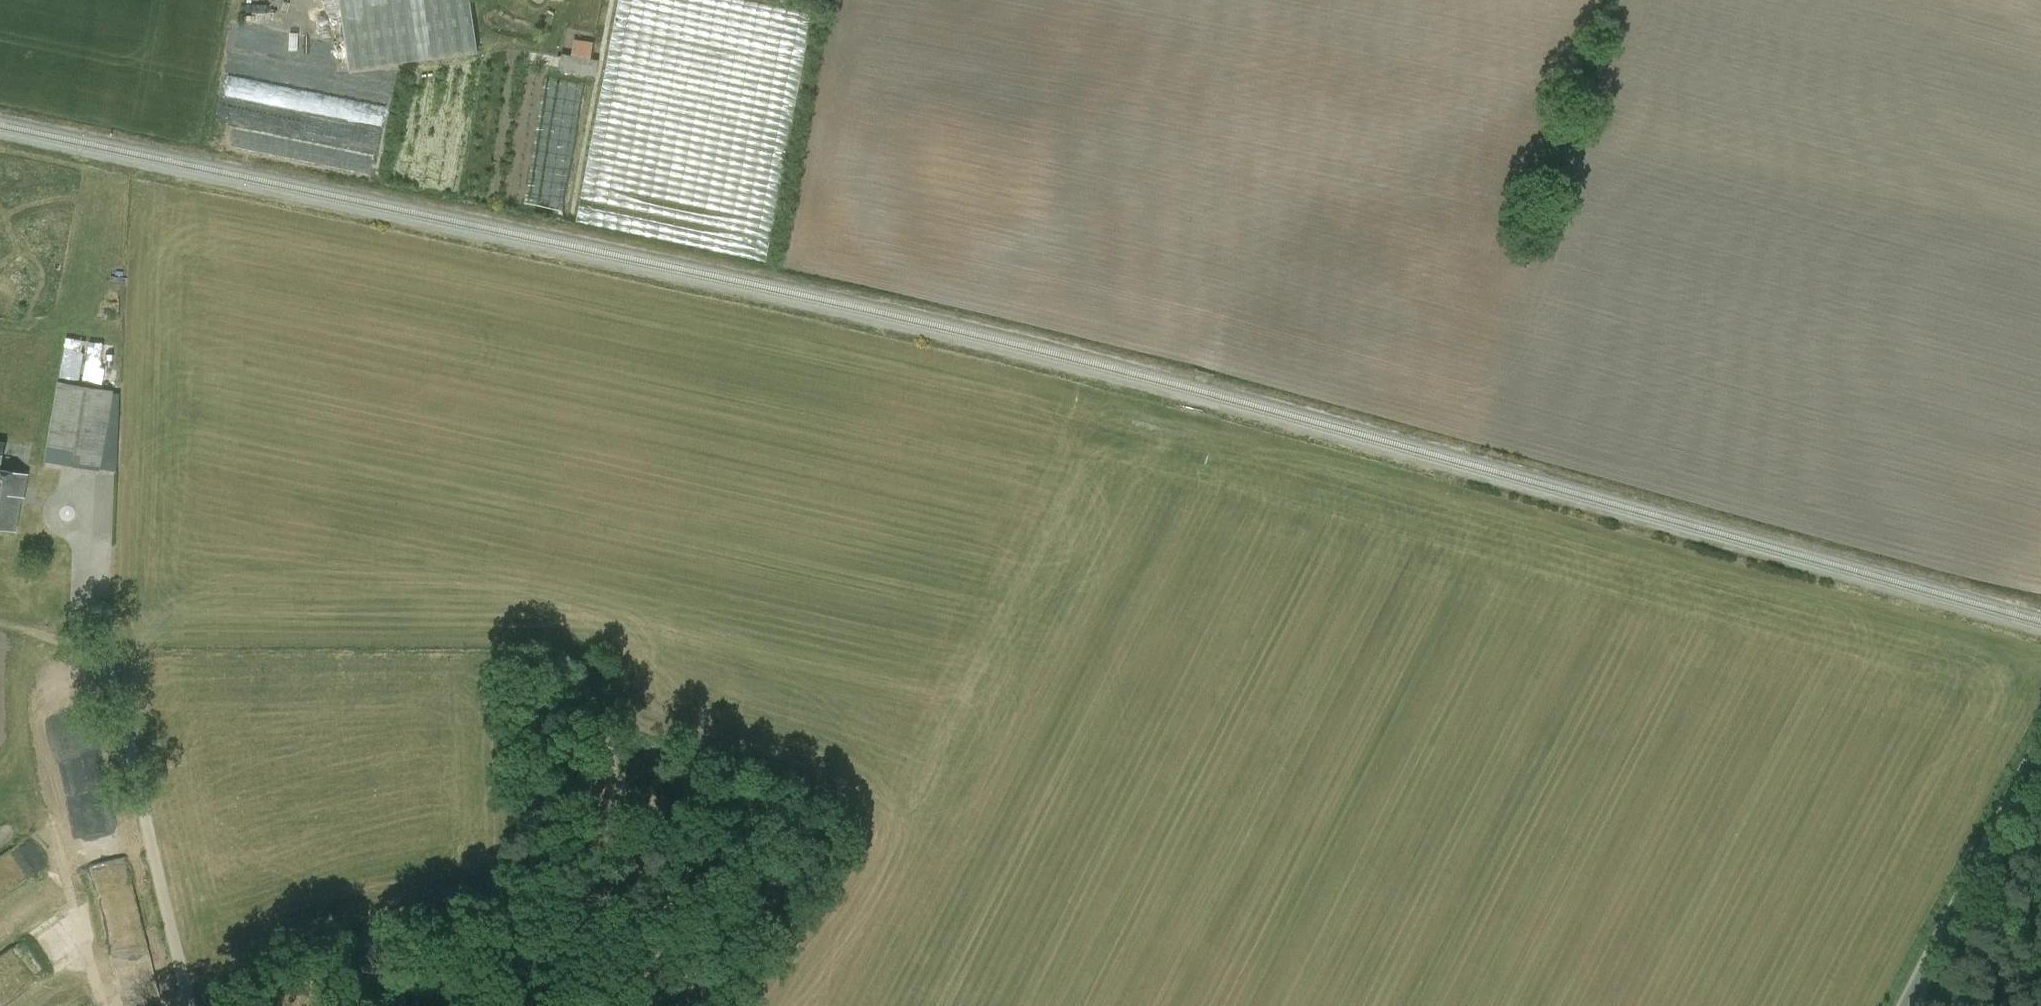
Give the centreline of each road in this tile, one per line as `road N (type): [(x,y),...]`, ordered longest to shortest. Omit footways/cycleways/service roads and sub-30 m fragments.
road 1 (track): [(82,491),(98,653),(123,715),(184,1005)]
road 2 (unclassified): [(1905,1005),(2040,750)]

